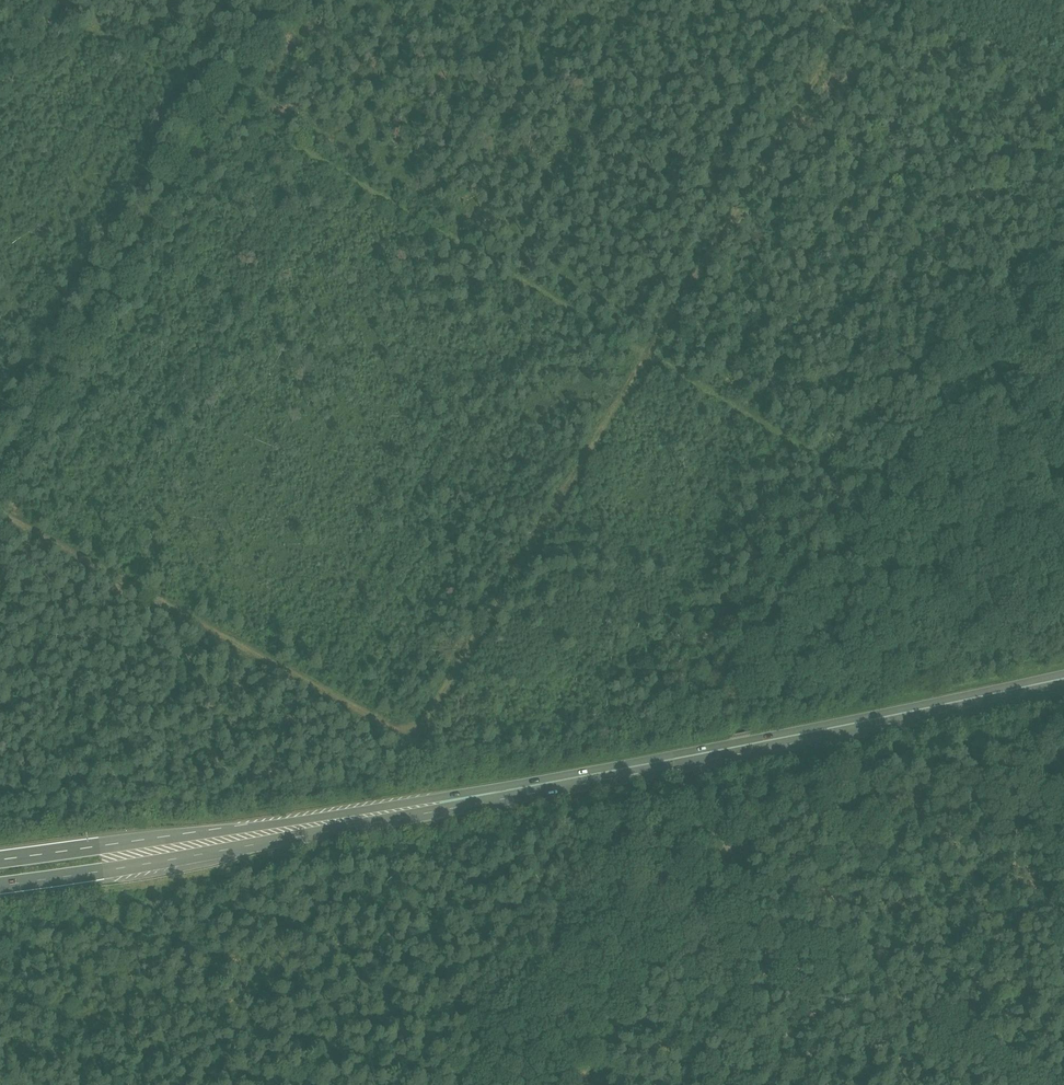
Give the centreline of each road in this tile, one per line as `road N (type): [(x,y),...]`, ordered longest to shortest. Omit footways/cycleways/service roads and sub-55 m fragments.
road 1 (track): [(883,0),(434,740),(0,503)]
road 2 (track): [(223,104),(884,497)]
road 3 (trunk): [(505,795),(1063,681)]
road 4 (trunk): [(0,882),(505,795)]
road 5 (trunk): [(505,795),(0,865)]
road 6 (track): [(223,104),(0,483)]
road 7 (track): [(47,0),(223,104)]
road 8 (track): [(286,0),(223,104)]

